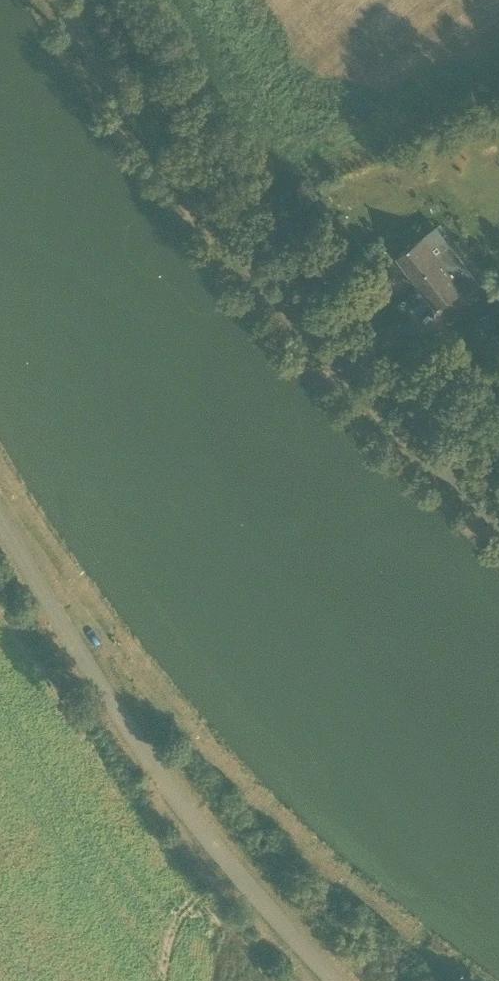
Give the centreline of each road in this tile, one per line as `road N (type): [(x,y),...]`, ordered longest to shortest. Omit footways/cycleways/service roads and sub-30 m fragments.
road 1 (unclassified): [(337,980),(131,738),(0,520)]
road 2 (unclassified): [(344,369),(244,264),(58,0)]
road 3 (unclassified): [(498,515),(344,369)]
road 4 (unclassified): [(498,344),(404,328),(344,369)]

